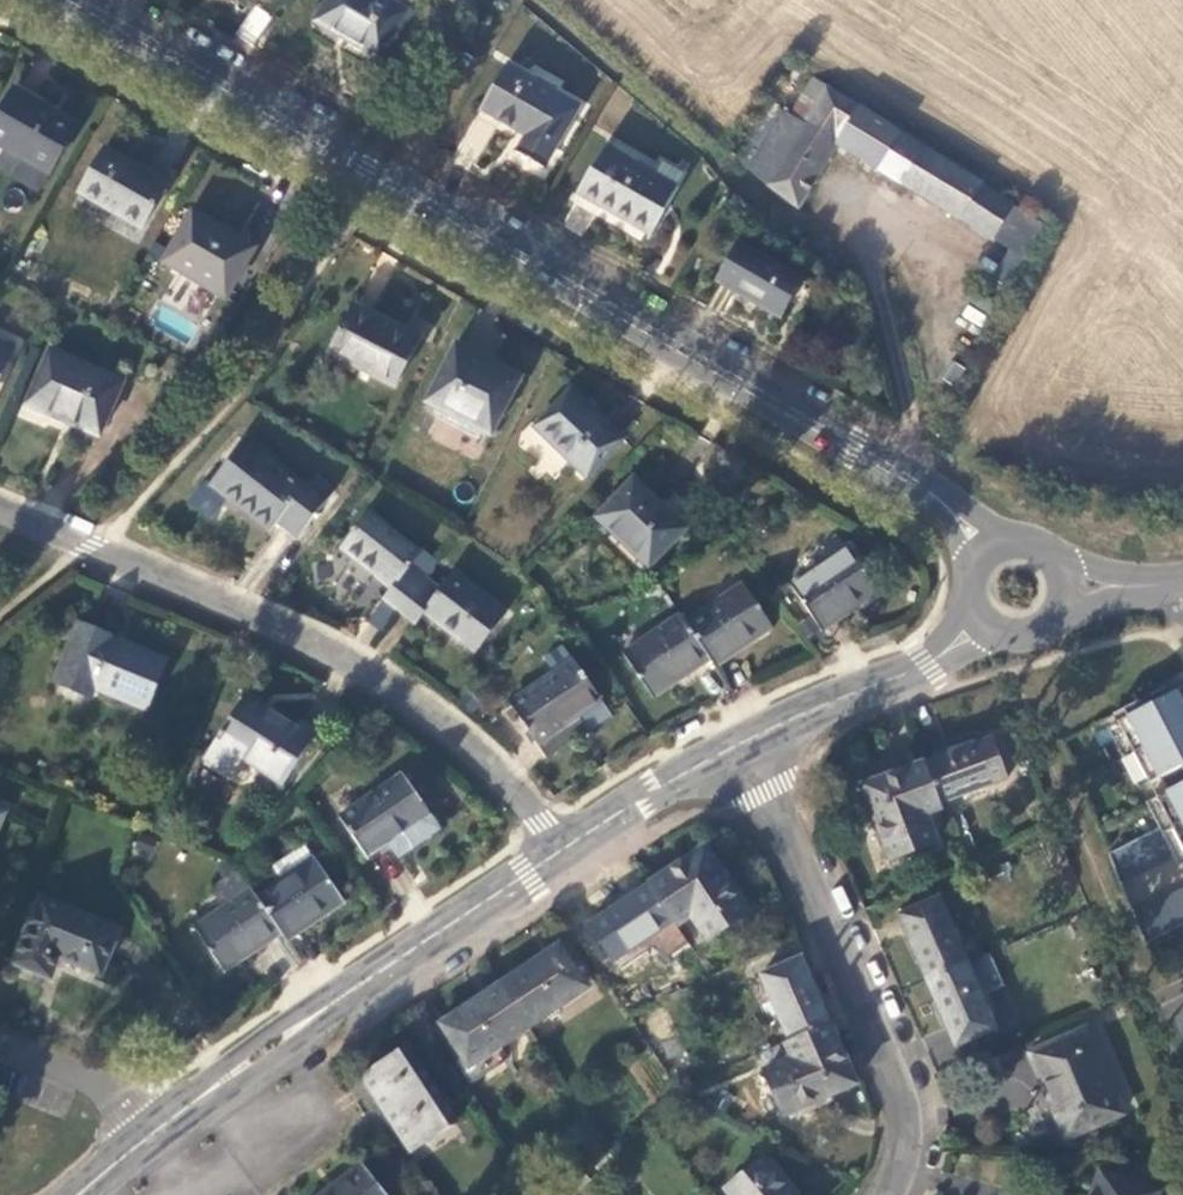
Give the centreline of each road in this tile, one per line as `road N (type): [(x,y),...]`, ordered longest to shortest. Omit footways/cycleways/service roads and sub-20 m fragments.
road 1 (tertiary): [(79,0),(857,439),(928,485),(986,557)]
road 2 (residential): [(0,512),(284,625),(351,662),(487,758),(576,848)]
road 3 (tertiary): [(159,1122),(576,848)]
road 4 (residential): [(889,1194),(905,1170),(903,1105),(740,745)]
road 5 (tertiary): [(740,745),(920,667),(987,626)]
road 6 (tertiary): [(576,848),(740,745)]
road 7 (residential): [(159,1122),(0,1053)]
road 8 (tertiary): [(1060,609),(1062,578),(1044,553),(1014,545),(986,557)]

